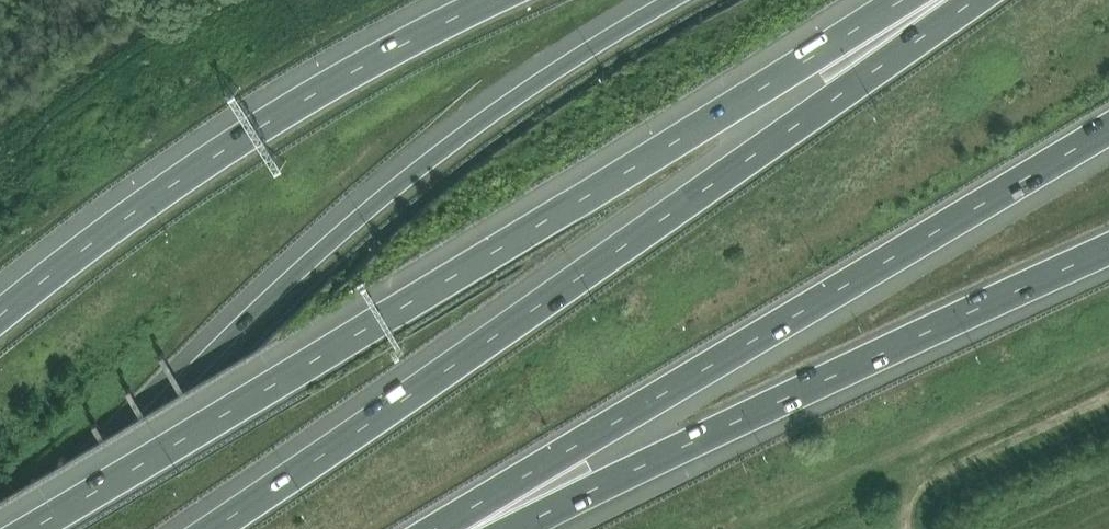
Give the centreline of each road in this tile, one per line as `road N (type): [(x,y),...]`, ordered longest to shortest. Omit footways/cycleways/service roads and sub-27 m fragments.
road 1 (motorway): [(925,0),(810,58),(29,528)]
road 2 (motorway): [(972,0),(214,528)]
road 3 (motorway): [(674,0),(416,170),(38,528)]
road 4 (motorway): [(465,528),(1108,139)]
road 5 (motorway): [(486,528),(1108,254)]
road 6 (motorway): [(488,0),(310,94),(0,313)]
road 7 (track): [(1108,394),(919,484)]
road 8 (track): [(919,484),(780,528)]

